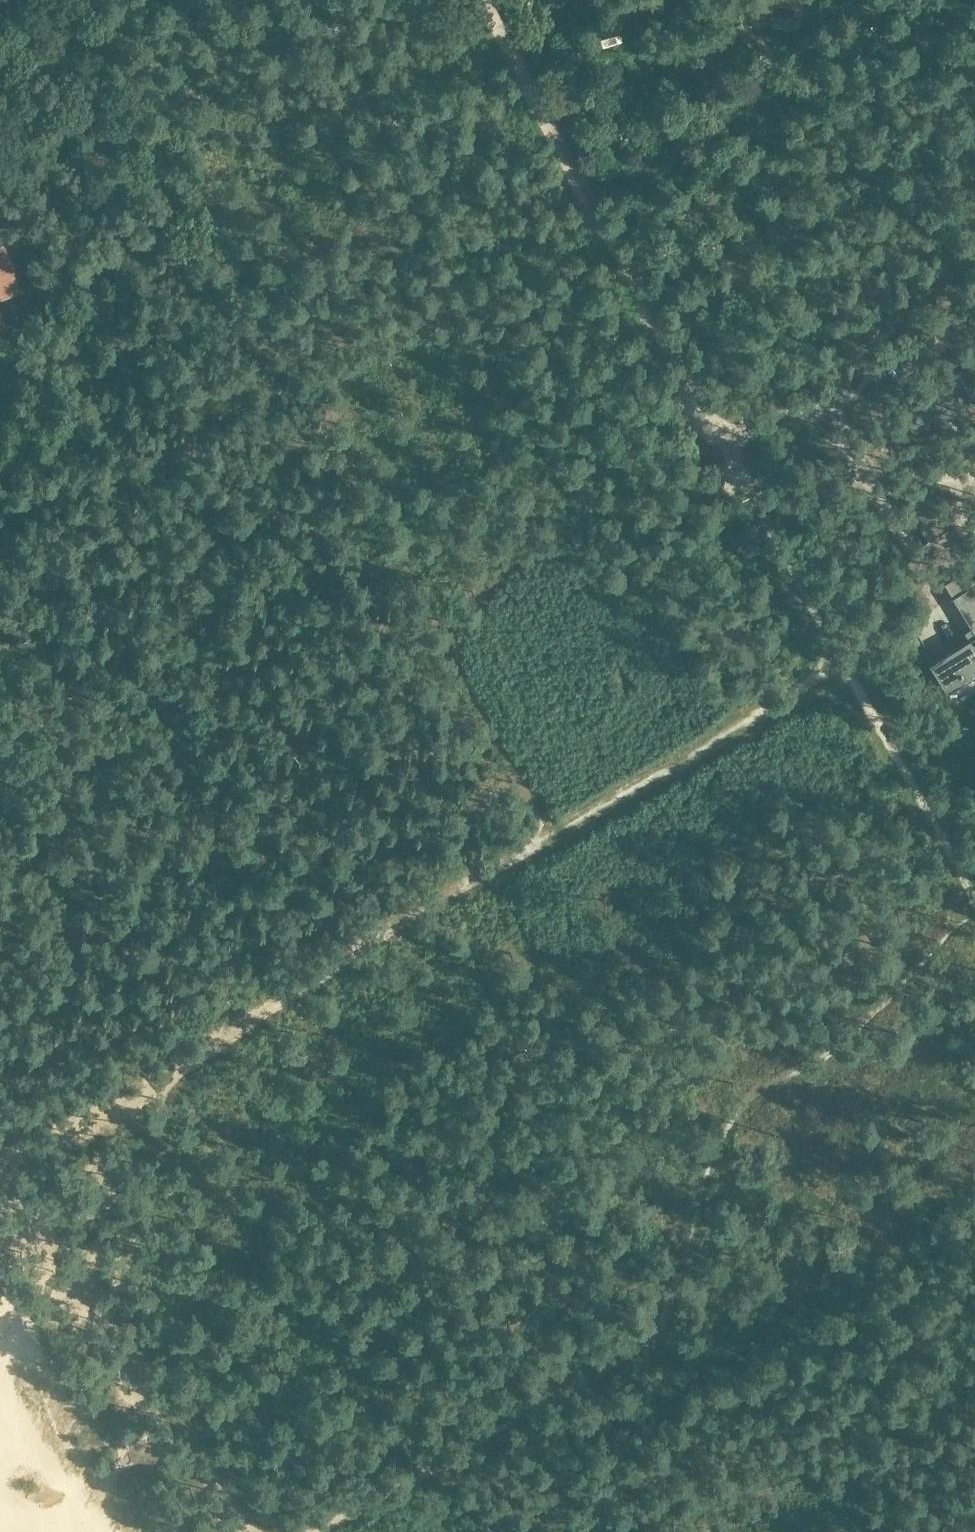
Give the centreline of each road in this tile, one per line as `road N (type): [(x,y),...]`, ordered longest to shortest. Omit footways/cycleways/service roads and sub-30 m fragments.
road 1 (track): [(974,903),(483,0)]

